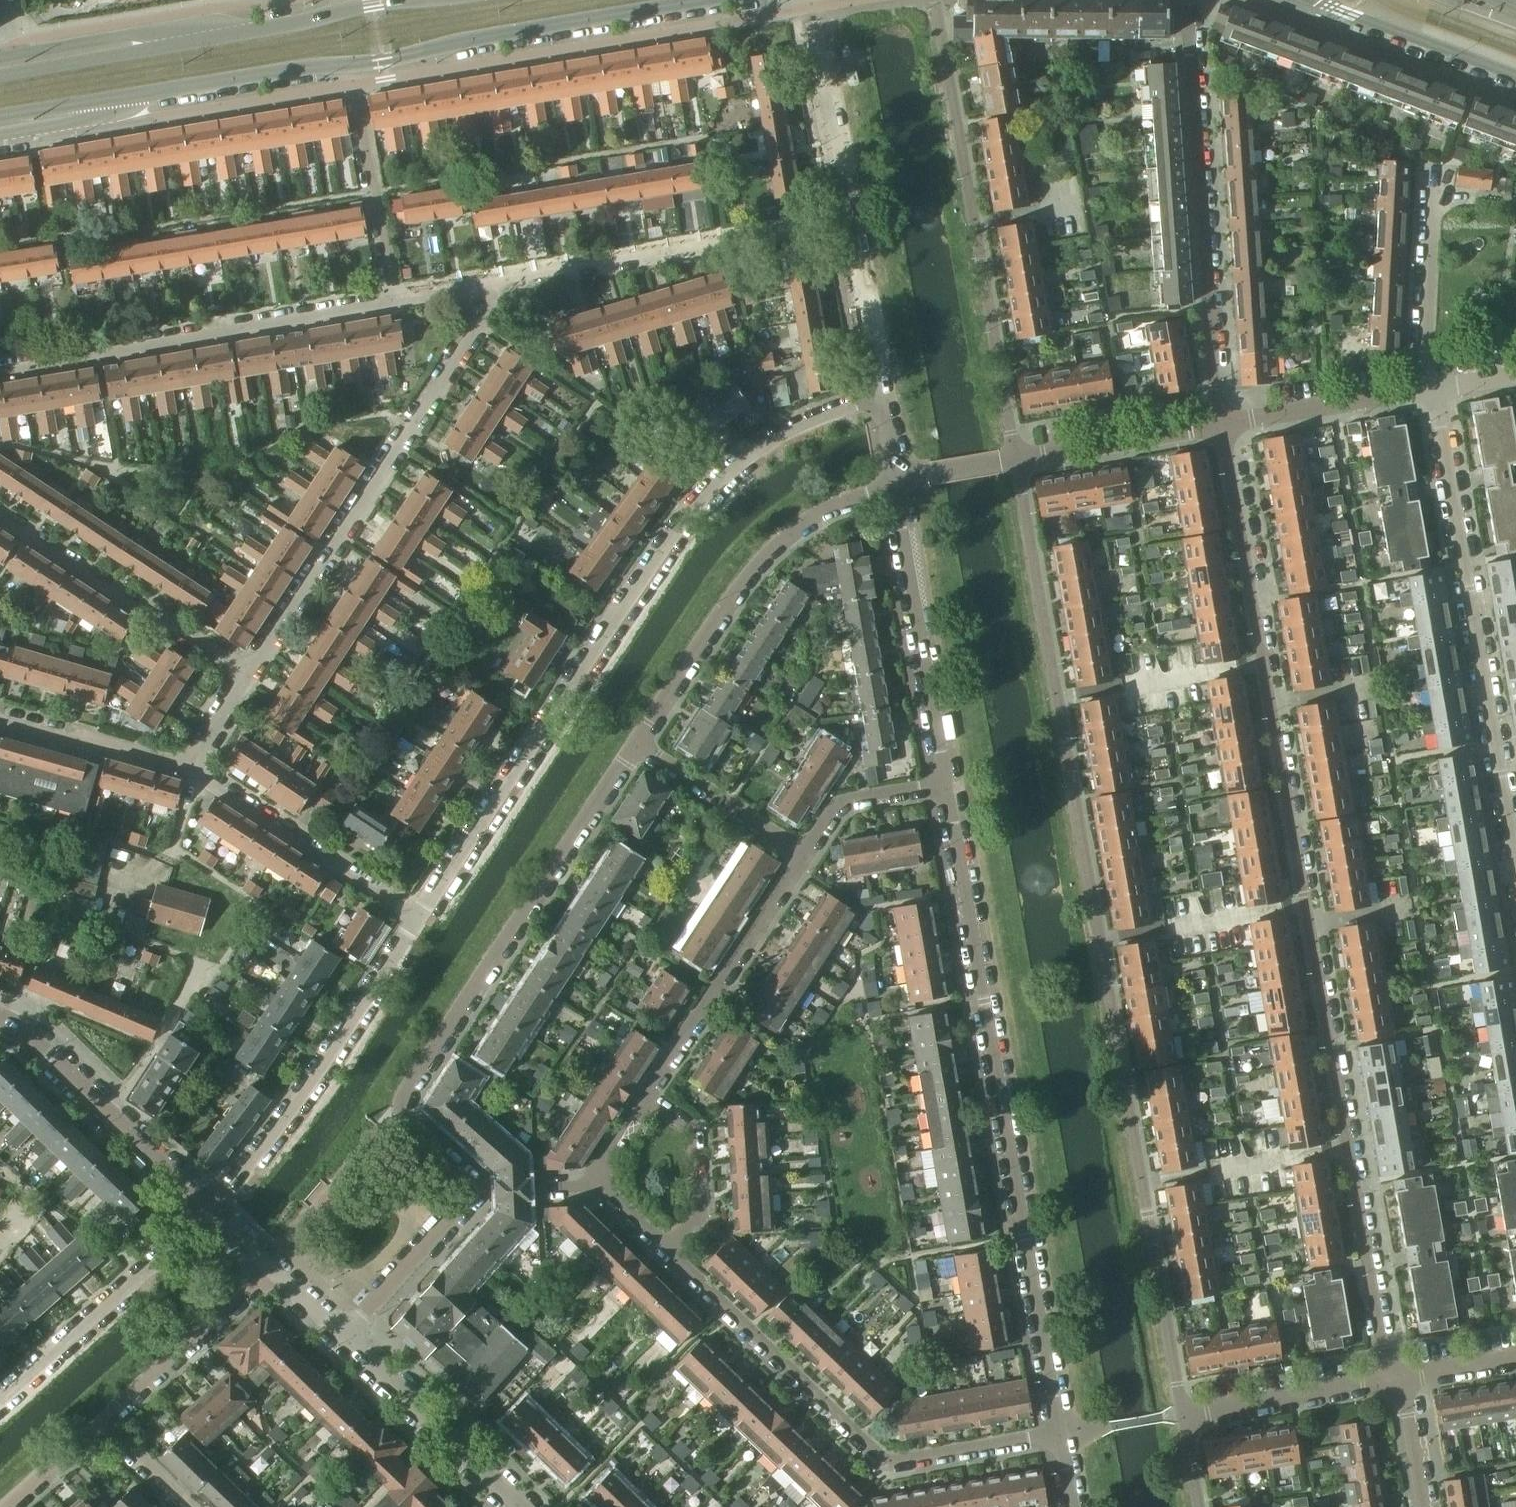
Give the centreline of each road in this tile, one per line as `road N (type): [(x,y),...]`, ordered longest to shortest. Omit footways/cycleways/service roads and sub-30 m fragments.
road 1 (residential): [(1183,1418),(1016,461)]
road 2 (residential): [(1220,424),(1393,1379)]
road 3 (residential): [(877,395),(759,446),(702,494),(417,922)]
road 4 (residential): [(949,785),(1060,1435)]
road 5 (residential): [(468,1193),(465,1179),(410,1127),(404,1099),(637,744)]
road 6 (residential): [(671,1258),(886,1465),(1060,1435)]
road 7 (residential): [(1515,851),(1427,389)]
road 8 (residential): [(247,675),(482,323),(493,279)]
road 9 (residential): [(1016,461),(934,0)]
road 10 (residential): [(1186,0),(1220,424)]
road 11 (residential): [(0,372),(397,303)]
road 12 (residential): [(637,744),(764,560),(805,523),(892,485)]
road 13 (primary): [(351,65),(705,0)]
road 14 (residential): [(493,279),(847,217)]
road 15 (residential): [(417,922),(213,1210)]
road 16 (residential): [(892,485),(949,785)]
road 17 (residential): [(0,516),(247,675)]
road 18 (residential): [(802,854),(644,1098)]
road 19 (residential): [(213,1210),(0,1019)]
road 20 (residential): [(213,1210),(0,1399)]
road 21 (residential): [(417,922),(190,764)]
road 22 (residential): [(344,1333),(522,1506)]
road 23 (residential): [(351,65),(397,303)]
road 24 (residential): [(105,1429),(275,1267)]
road 25 (primary): [(130,97),(294,67),(351,65)]
road 26 (primary): [(218,38),(0,76)]
road 27 (residential): [(1427,389),(1435,168)]
road 28 (residential): [(805,0),(847,217)]
road 29 (residential): [(1183,1418),(1393,1379)]
road 30 (residential): [(218,38),(192,30),(11,58)]
road 31 (residential): [(1220,424),(1427,389)]
road 32 (primary): [(424,0),(218,38)]
road 33 (residential): [(1016,461),(1220,424)]
road 34 (residential): [(671,1258),(705,1219),(699,1139),(644,1098)]
road 35 (residential): [(1329,5),(1515,75)]
road 36 (residential): [(802,854),(637,744)]
road 37 (residential): [(190,764),(0,713)]
road 38 (residential): [(344,1333),(468,1193)]
road 39 (residential): [(847,217),(877,395)]
road 40 (residential): [(949,785),(841,805),(802,854)]
road 41 (residential): [(0,140),(91,126),(130,97)]
road 42 (primary): [(0,118),(130,97)]
road 43 (residential): [(1393,1379),(1422,1506)]
road 44 (residential): [(892,485),(1016,461)]
road 45 (residential): [(1393,1379),(1515,1356)]
road 46 (residential): [(468,1193),(496,1197),(589,1185)]

